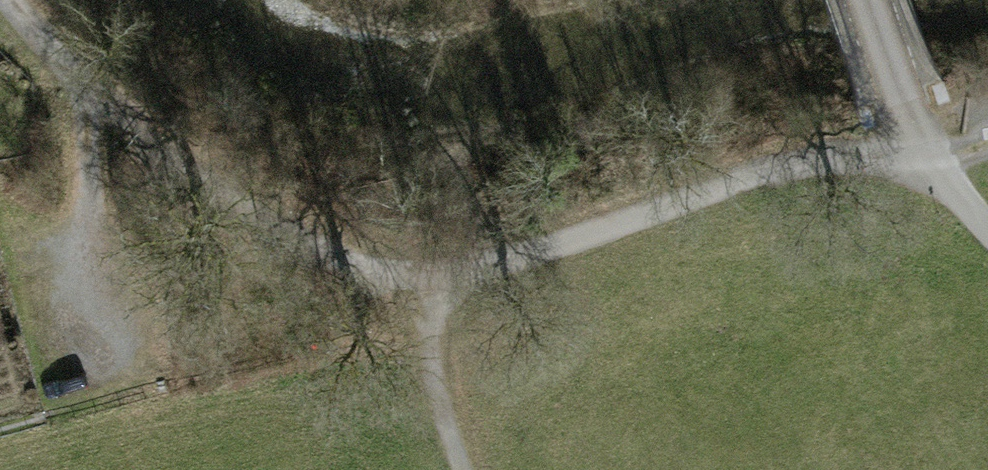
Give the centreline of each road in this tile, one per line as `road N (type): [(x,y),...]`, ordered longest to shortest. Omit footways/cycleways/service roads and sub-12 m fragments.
road 1 (track): [(987,125),(922,149),(828,157),(514,256),(422,272),(273,223),(79,79),(13,0)]
road 2 (track): [(462,469),(436,396),(422,272)]
road 3 (track): [(905,115),(944,182),(987,232)]

